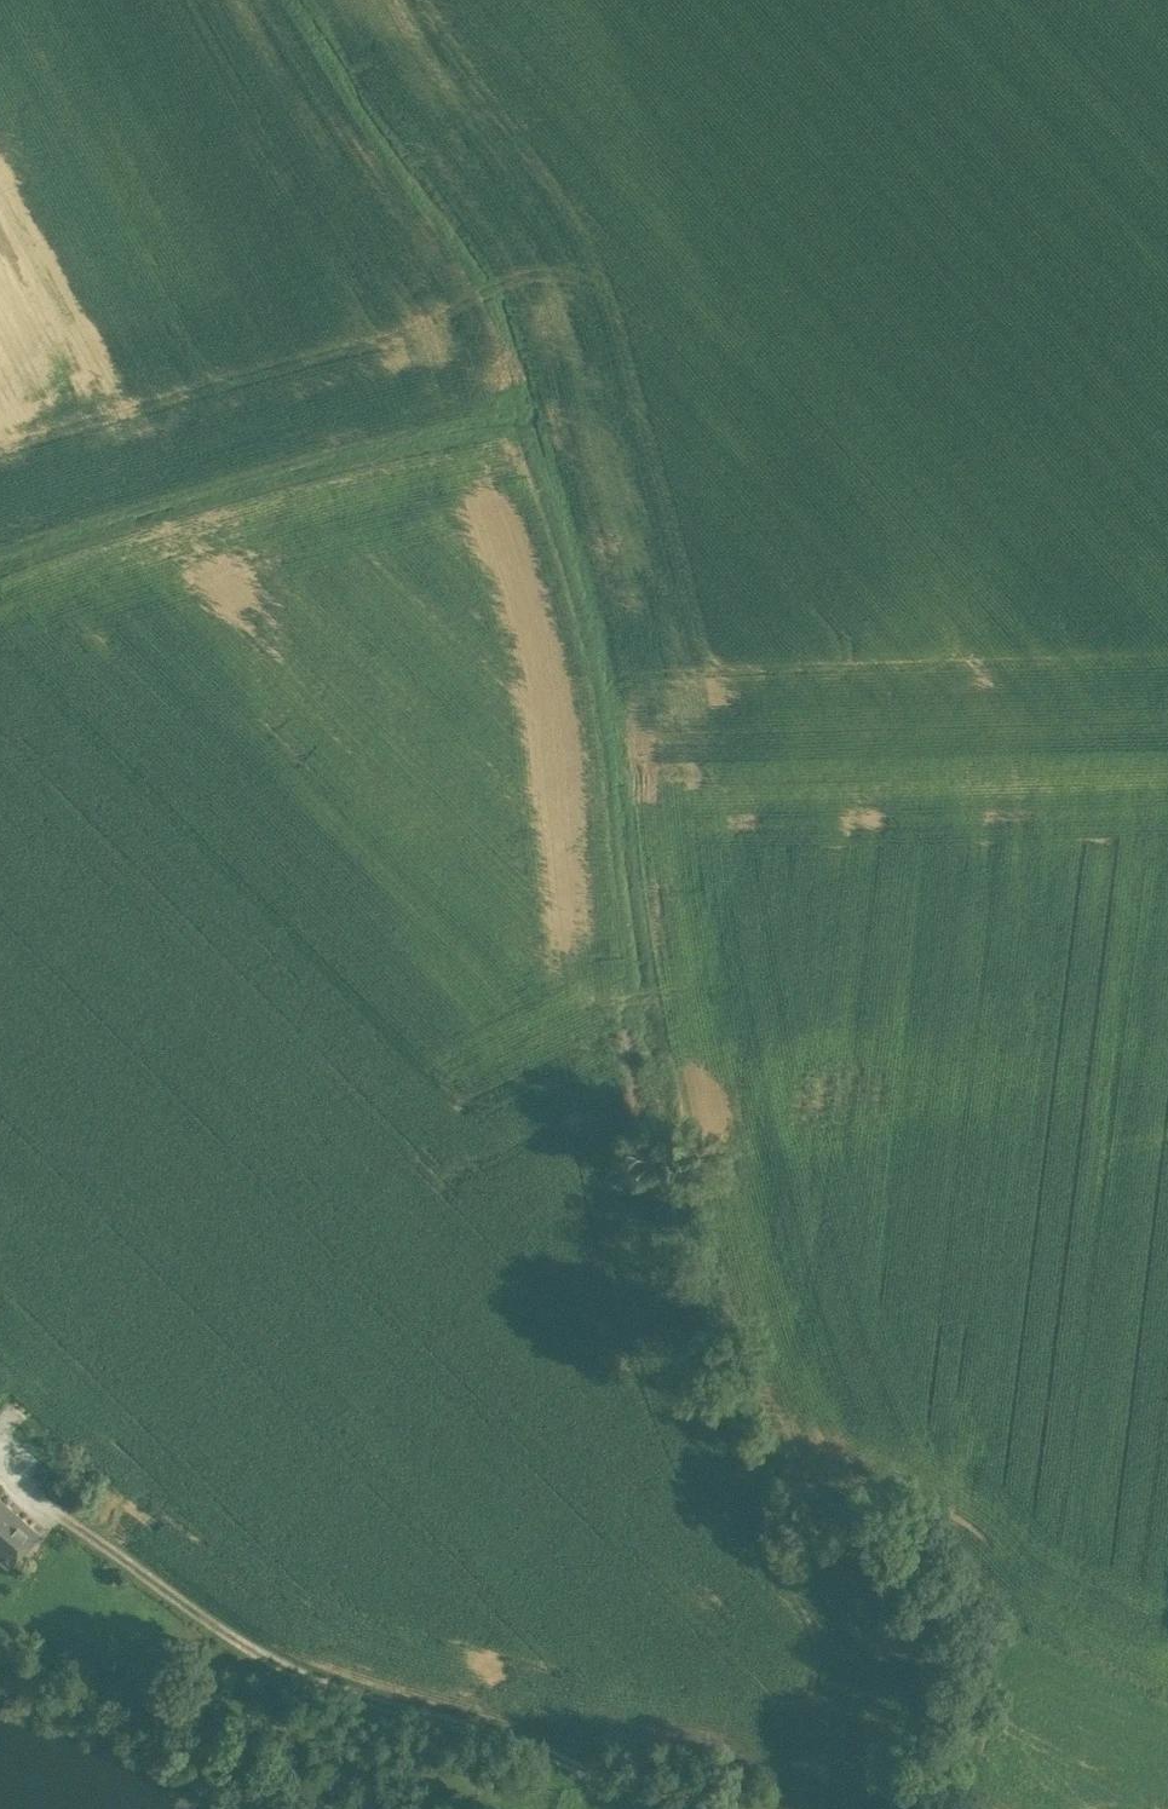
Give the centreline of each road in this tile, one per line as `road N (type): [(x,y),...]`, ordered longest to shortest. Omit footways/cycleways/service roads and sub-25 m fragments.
road 1 (track): [(0,1466),(274,1655),(363,1699),(512,1734),(529,1753),(599,1773),(773,1808)]

